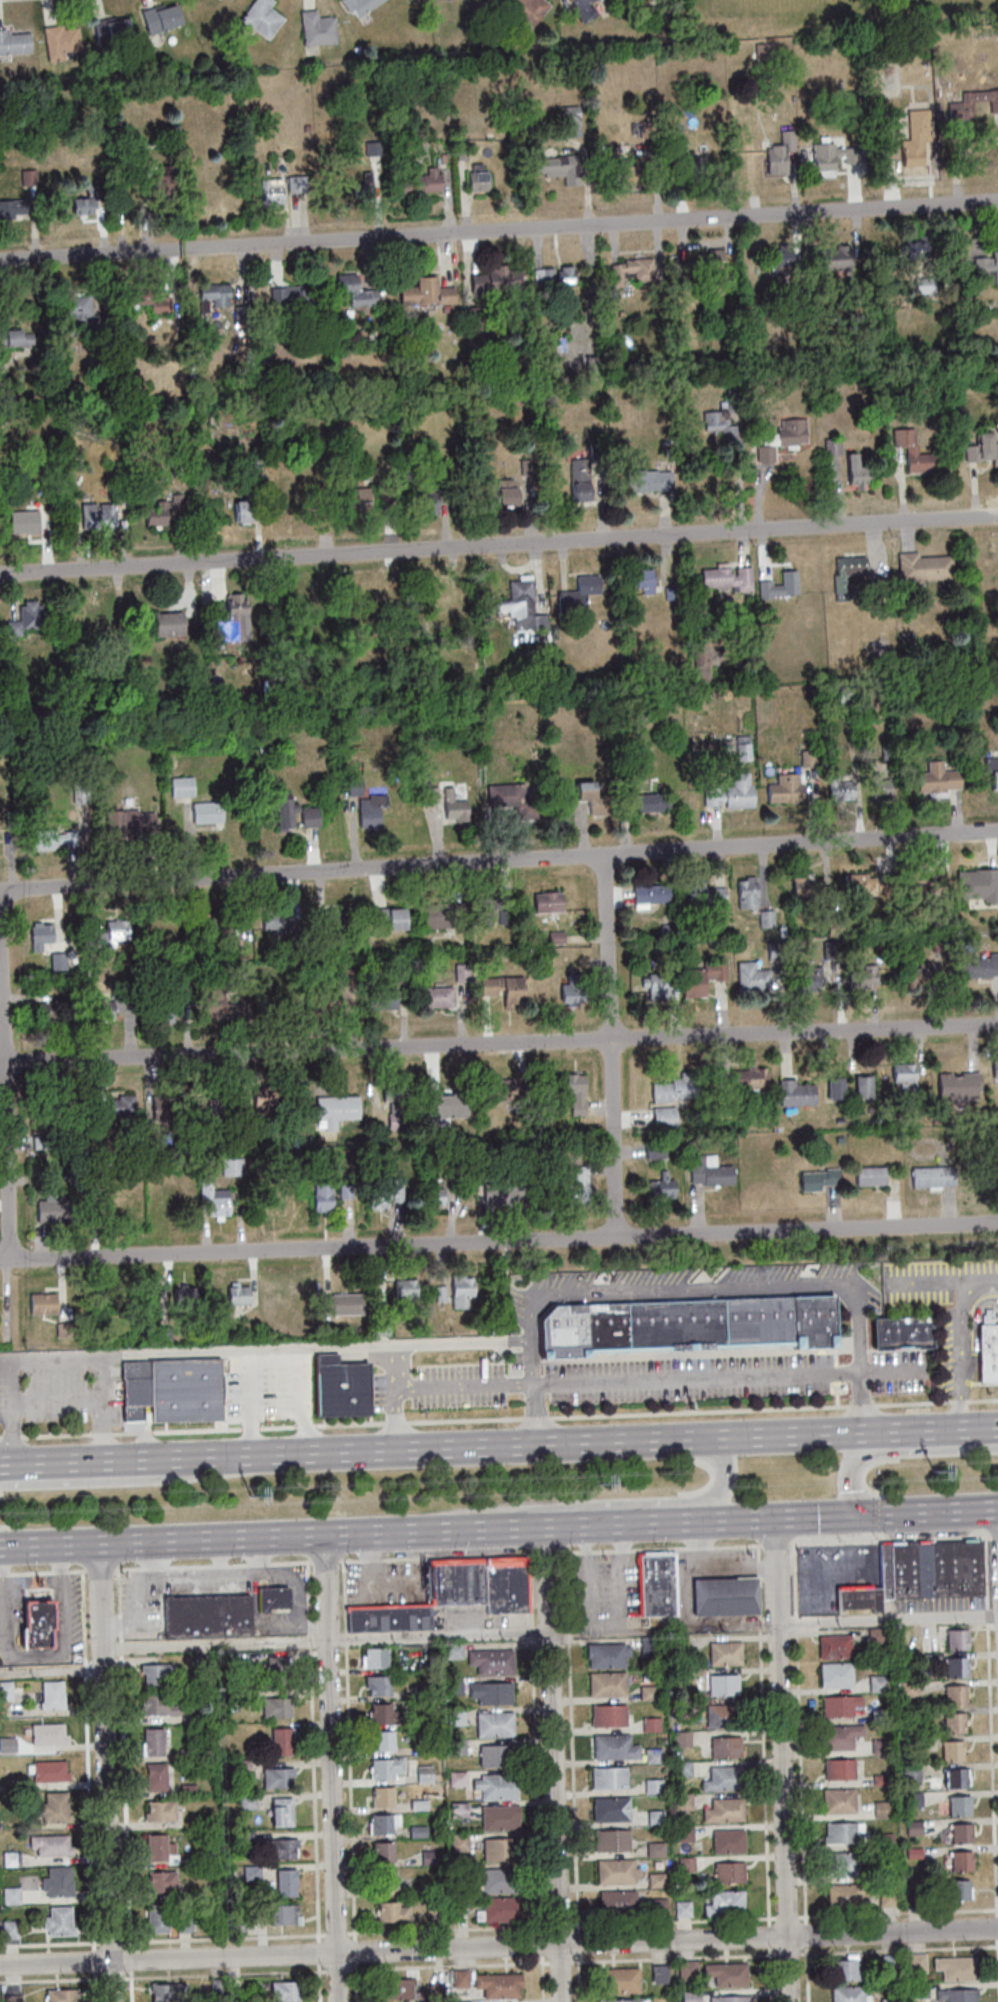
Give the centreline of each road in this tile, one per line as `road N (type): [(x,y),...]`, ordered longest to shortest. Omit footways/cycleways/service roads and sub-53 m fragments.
road 1 (residential): [(997,831),(0,892)]
road 2 (residential): [(997,513),(0,574)]
road 3 (residential): [(997,202),(0,261)]
road 4 (residential): [(997,1024),(0,1063)]
road 5 (residential): [(997,1222),(0,1259)]
road 6 (residential): [(997,1930),(0,1966)]
road 7 (trunk): [(886,1431),(134,1463)]
road 8 (trunk): [(0,1546),(617,1524)]
road 9 (residential): [(788,2001),(771,1518)]
road 10 (residential): [(560,2001),(545,1527)]
road 11 (residential): [(339,2001),(321,1535)]
road 12 (residential): [(113,2001),(97,1543)]
road 13 (residential): [(14,1344),(4,892)]
road 14 (trunk): [(394,1533),(512,1506),(711,1495),(722,1480),(721,1459),(700,1438)]
road 15 (residential): [(616,1235),(604,856)]
road 16 (trunk): [(260,1455),(165,1479),(0,1485)]
road 17 (trunk): [(736,1519),(997,1508)]
road 18 (trunk): [(997,1448),(856,1458),(847,1471),(852,1515)]
road 19 (trunk): [(134,1463),(0,1464)]

